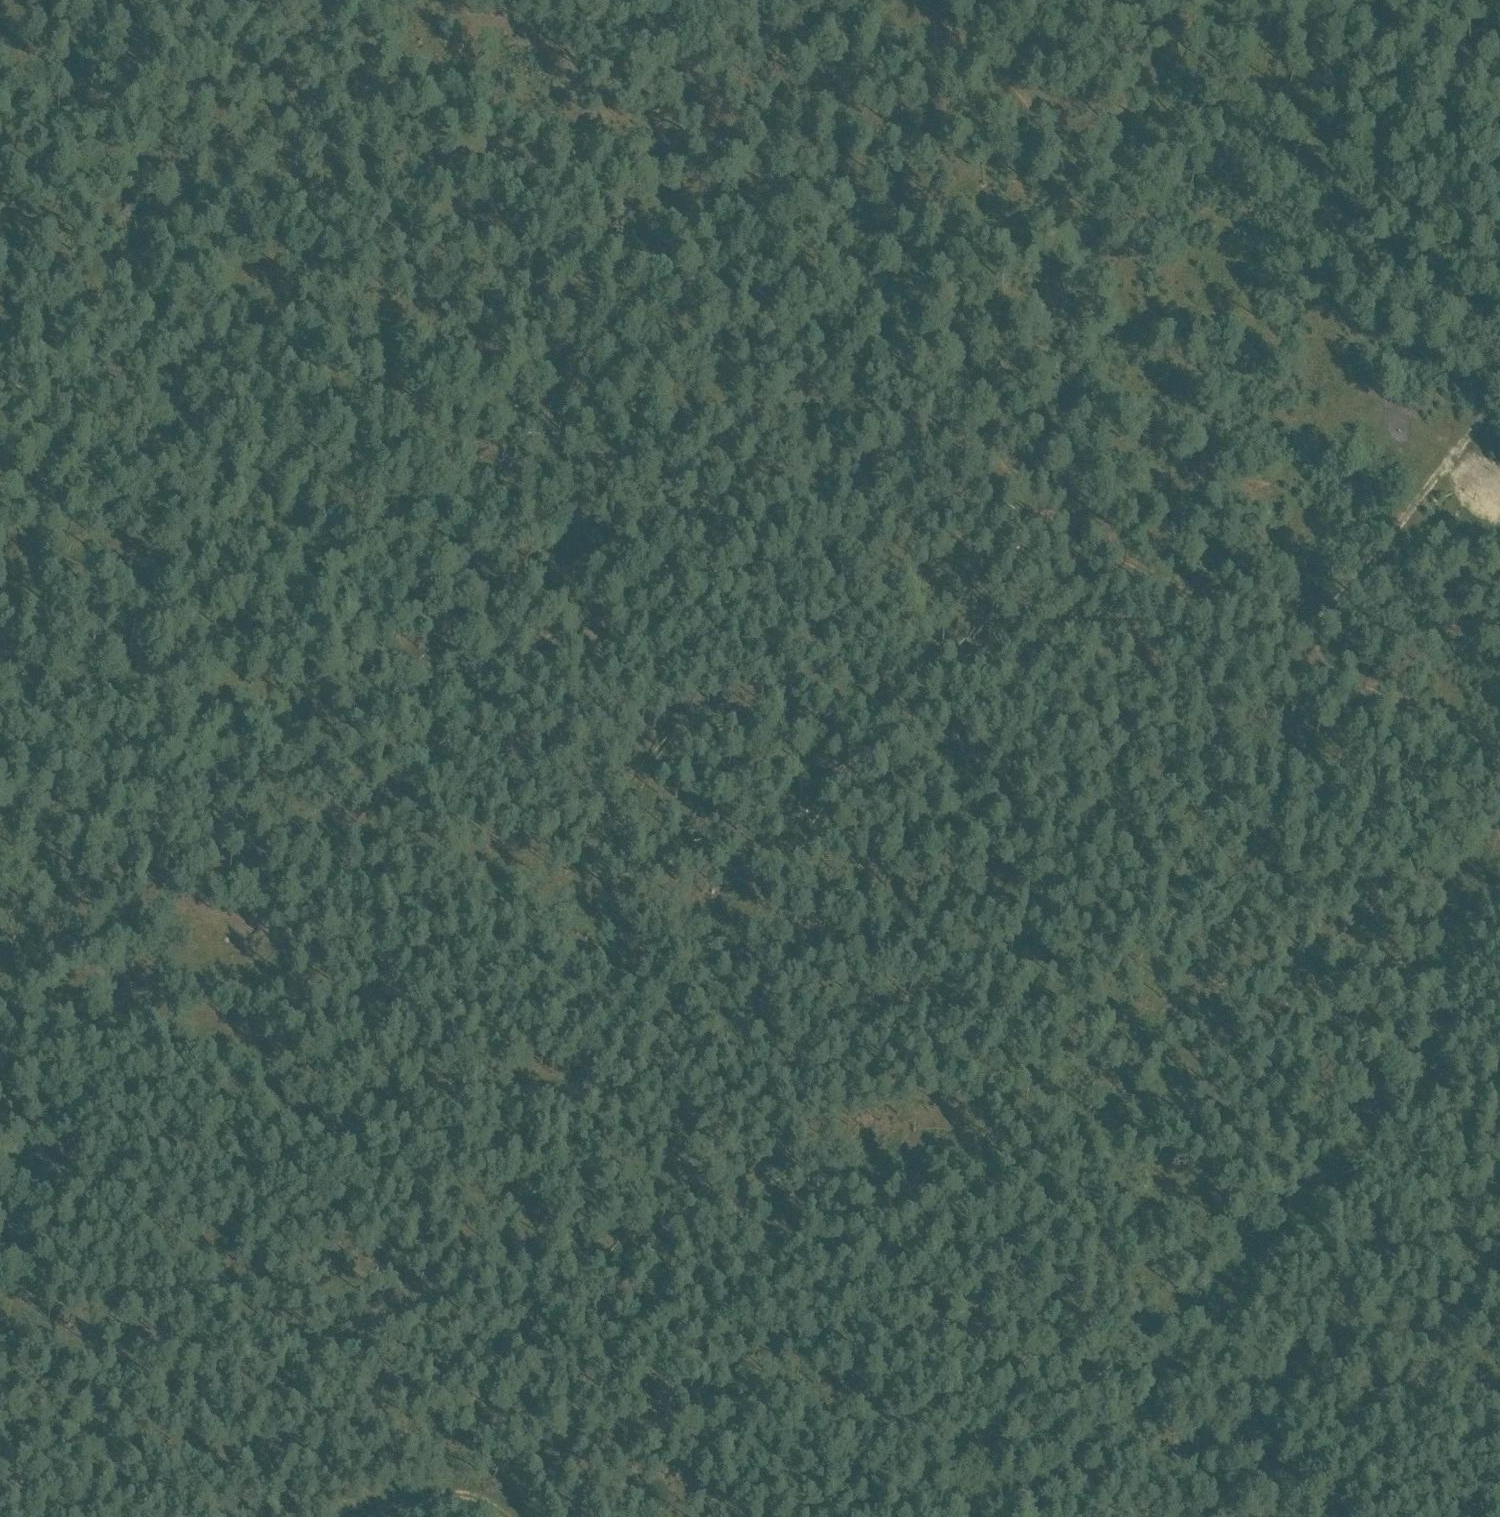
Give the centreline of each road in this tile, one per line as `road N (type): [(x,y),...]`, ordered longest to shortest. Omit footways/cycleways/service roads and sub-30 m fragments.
road 1 (track): [(502,1516),(454,1497),(381,1516)]

